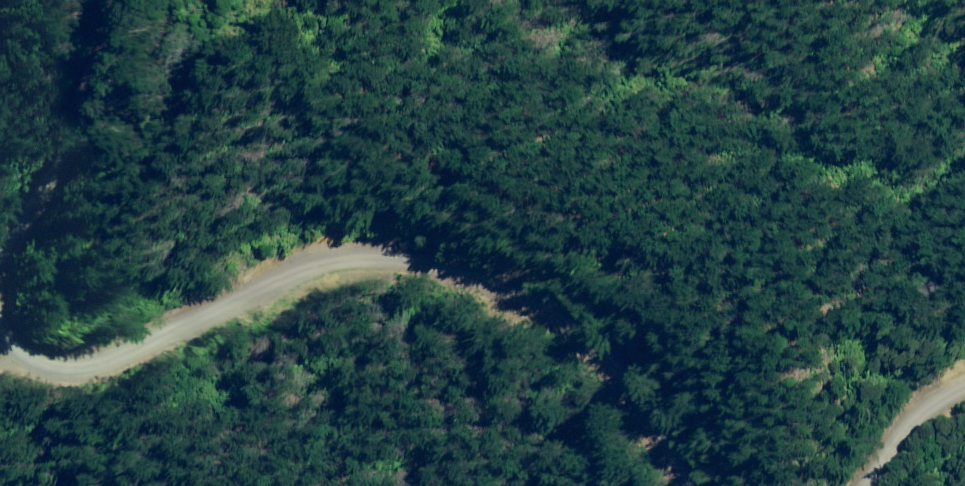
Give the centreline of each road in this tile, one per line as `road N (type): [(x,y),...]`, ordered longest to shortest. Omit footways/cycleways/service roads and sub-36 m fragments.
road 1 (unclassified): [(659,485),(617,466),(506,340),(427,296),(177,317),(37,345),(0,329)]
road 2 (unclassified): [(0,195),(74,0)]
road 3 (unclassified): [(964,392),(867,447),(819,485)]

